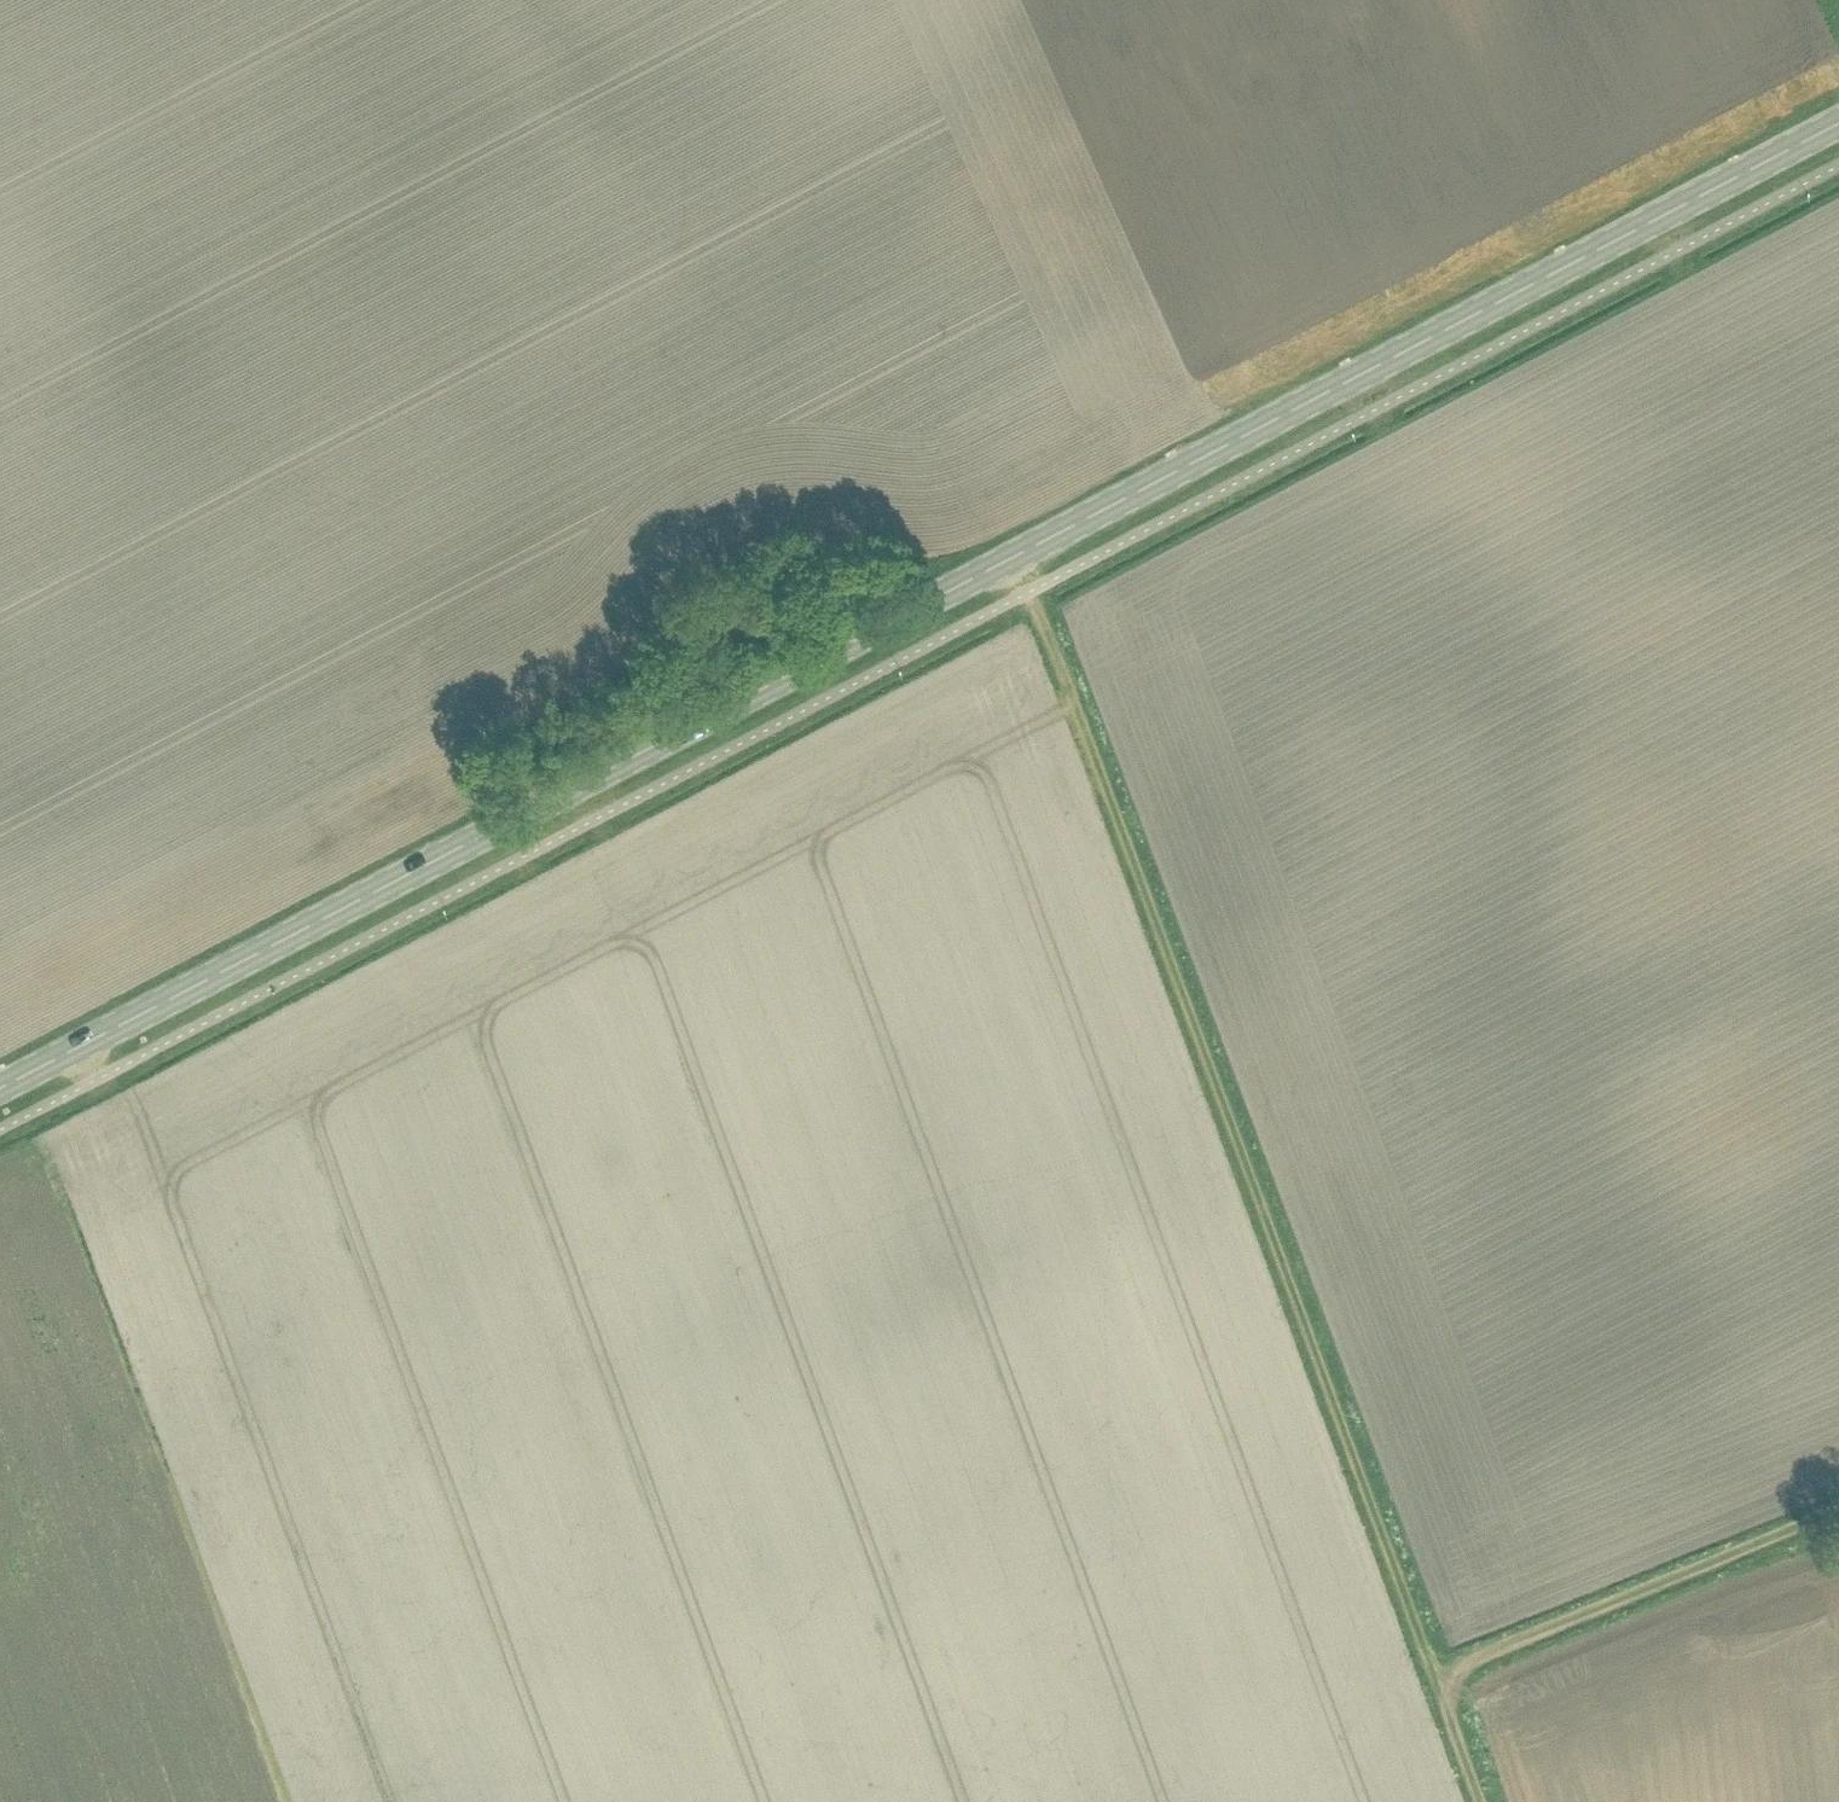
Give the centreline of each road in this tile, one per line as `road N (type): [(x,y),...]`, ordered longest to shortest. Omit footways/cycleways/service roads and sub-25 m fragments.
road 1 (secondary): [(0,1082),(1838,123)]
road 2 (track): [(1014,554),(1433,1667)]
road 3 (track): [(1838,1506),(1433,1667),(1480,1801)]

